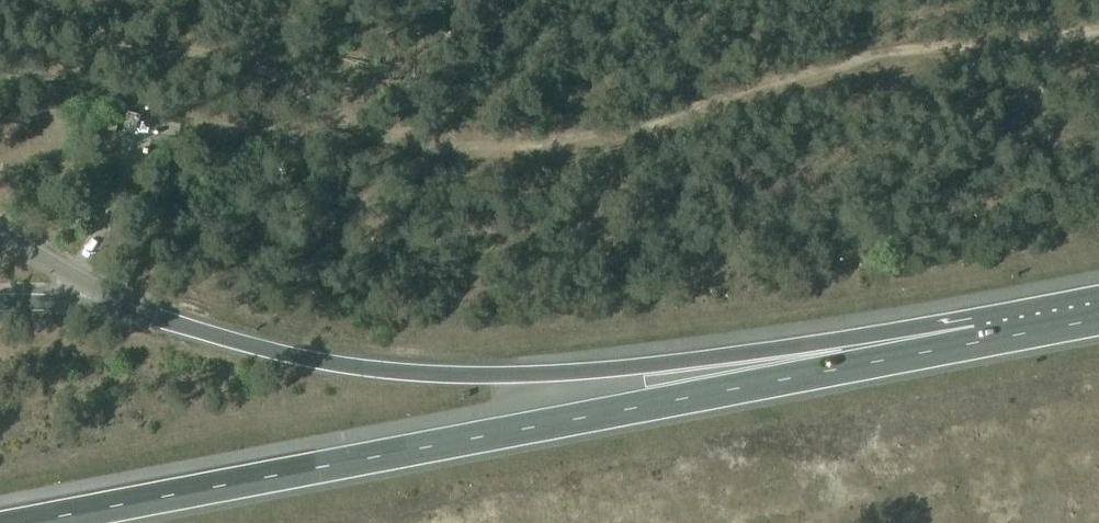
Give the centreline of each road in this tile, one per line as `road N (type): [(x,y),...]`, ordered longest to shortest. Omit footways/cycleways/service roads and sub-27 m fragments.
road 1 (track): [(1098,26),(933,45),(525,149),(439,148),(342,120),(262,56),(108,30),(29,0)]
road 2 (motorway): [(987,345),(32,522)]
road 3 (motorway): [(987,345),(902,333),(610,372),(461,377),(215,339),(136,311)]

